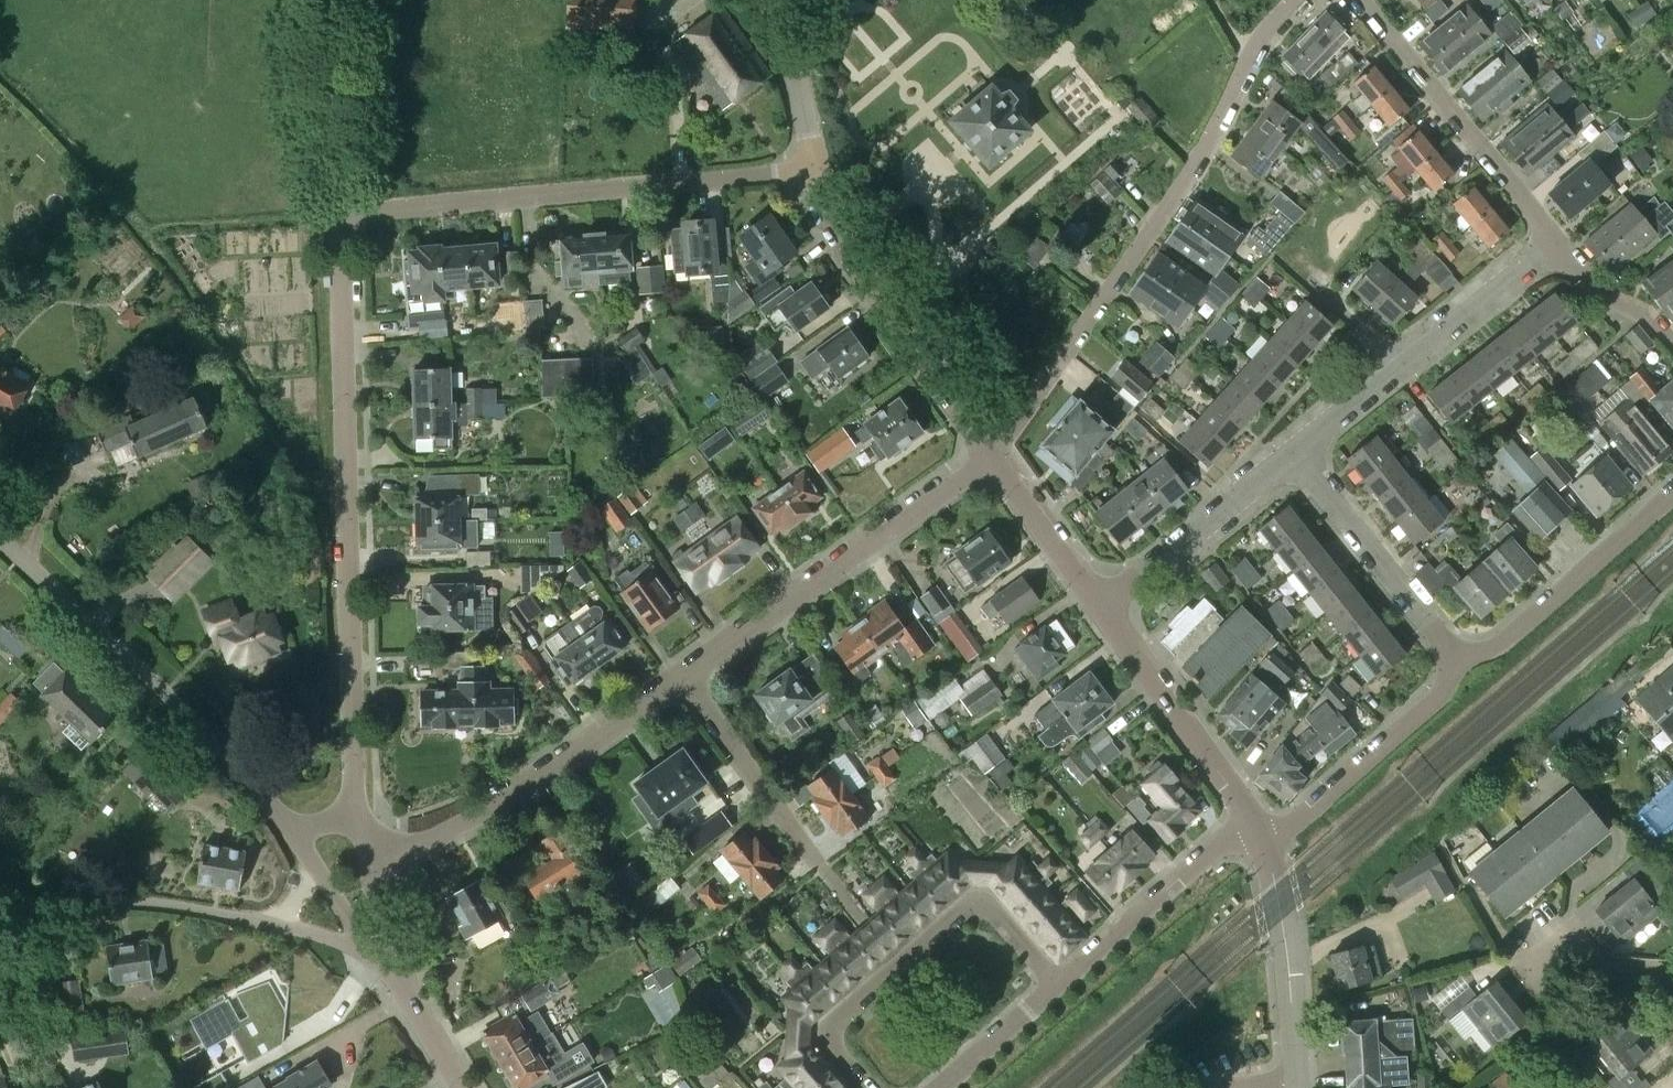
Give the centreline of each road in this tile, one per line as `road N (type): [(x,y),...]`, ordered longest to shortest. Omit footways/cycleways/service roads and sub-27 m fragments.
road 1 (residential): [(358,813),(342,214)]
road 2 (residential): [(991,458),(1182,184),(1258,38),(1294,0)]
road 3 (residential): [(342,214),(816,168)]
road 4 (residential): [(295,834),(158,687),(0,540)]
road 5 (residential): [(685,678),(991,458)]
road 6 (residential): [(368,863),(504,801),(685,678)]
road 7 (residential): [(685,678),(897,967)]
road 8 (residential): [(991,458),(842,237),(816,168)]
road 9 (residential): [(1291,453),(1550,250)]
road 10 (residential): [(1550,250),(1520,200),(1361,0)]
road 11 (residential): [(1460,662),(1493,649),(1672,492)]
road 12 (residential): [(1263,847),(1437,700),(1460,662)]
road 13 (residential): [(1460,662),(1291,453)]
road 14 (residential): [(1248,817),(1098,606)]
road 15 (residential): [(1057,985),(1248,817)]
road 16 (residential): [(1098,606),(1291,453)]
road 17 (residential): [(1298,1081),(1281,911),(1263,847)]
road 18 (residential): [(897,967),(960,913),(983,906),(1057,985)]
road 19 (residential): [(342,214),(333,0)]
road 20 (residential): [(1098,606),(991,458)]
road 21 (residential): [(399,978),(354,931),(295,834)]
road 22 (residential): [(816,168),(777,0)]
road 23 (residential): [(867,1087),(828,1037),(897,967)]
road 24 (residential): [(939,1087),(1057,985)]
road 25 (residential): [(1672,345),(1653,322),(1550,250)]
road 26 (residential): [(460,1087),(399,978)]

